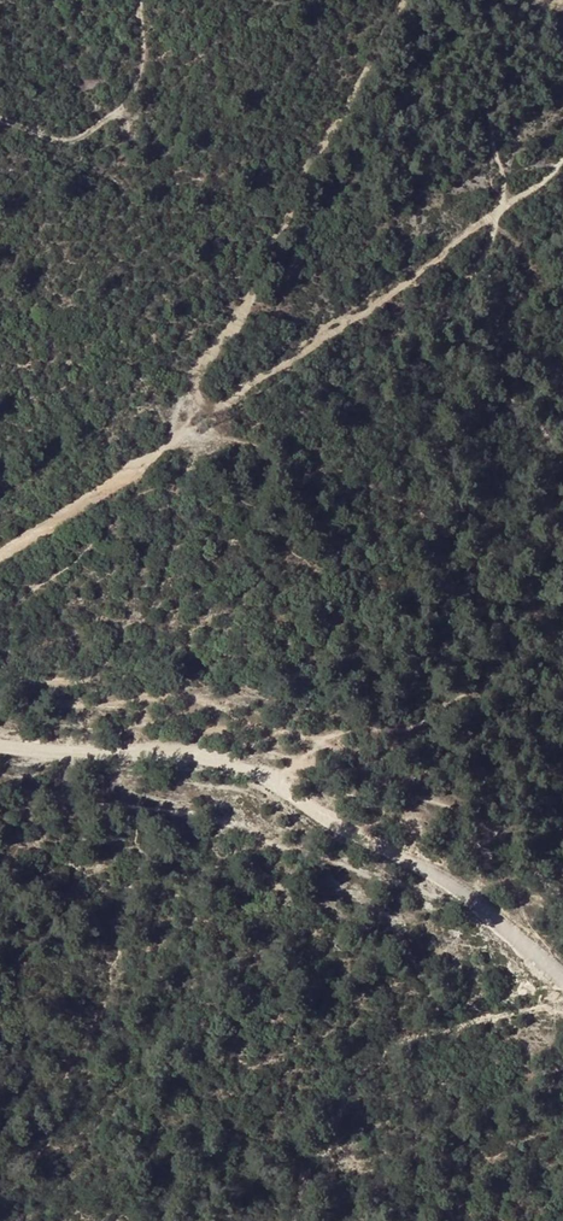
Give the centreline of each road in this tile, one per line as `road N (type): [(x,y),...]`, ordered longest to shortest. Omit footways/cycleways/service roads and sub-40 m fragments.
road 1 (track): [(562,989),(530,947),(458,887),(297,801)]
road 2 (track): [(297,801),(209,757),(0,744)]

